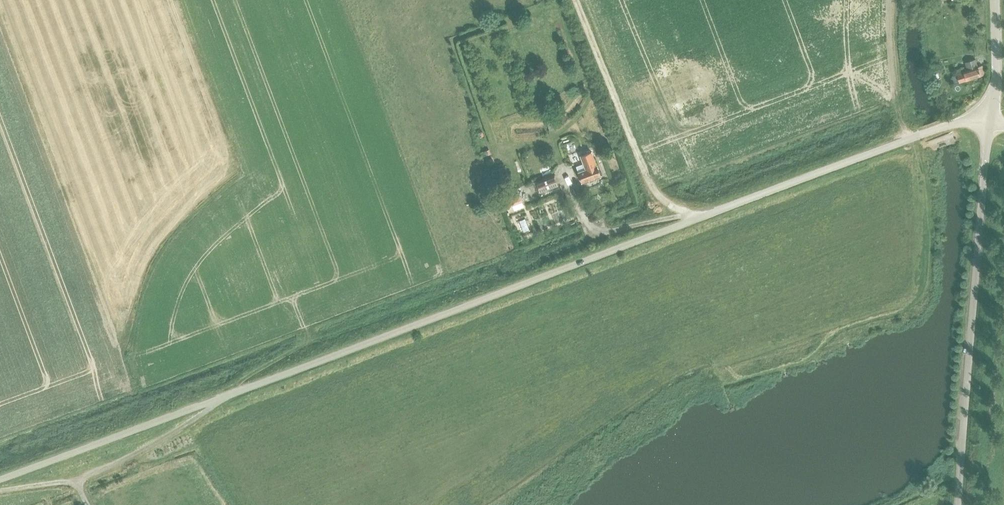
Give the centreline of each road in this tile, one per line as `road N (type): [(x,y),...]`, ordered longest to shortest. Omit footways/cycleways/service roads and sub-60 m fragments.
road 1 (unclassified): [(991,121),(927,133),(0,478)]
road 2 (tertiary): [(957,504),(991,121)]
road 3 (track): [(694,219),(647,179),(573,0)]
road 4 (tertiary): [(991,121),(996,0)]

